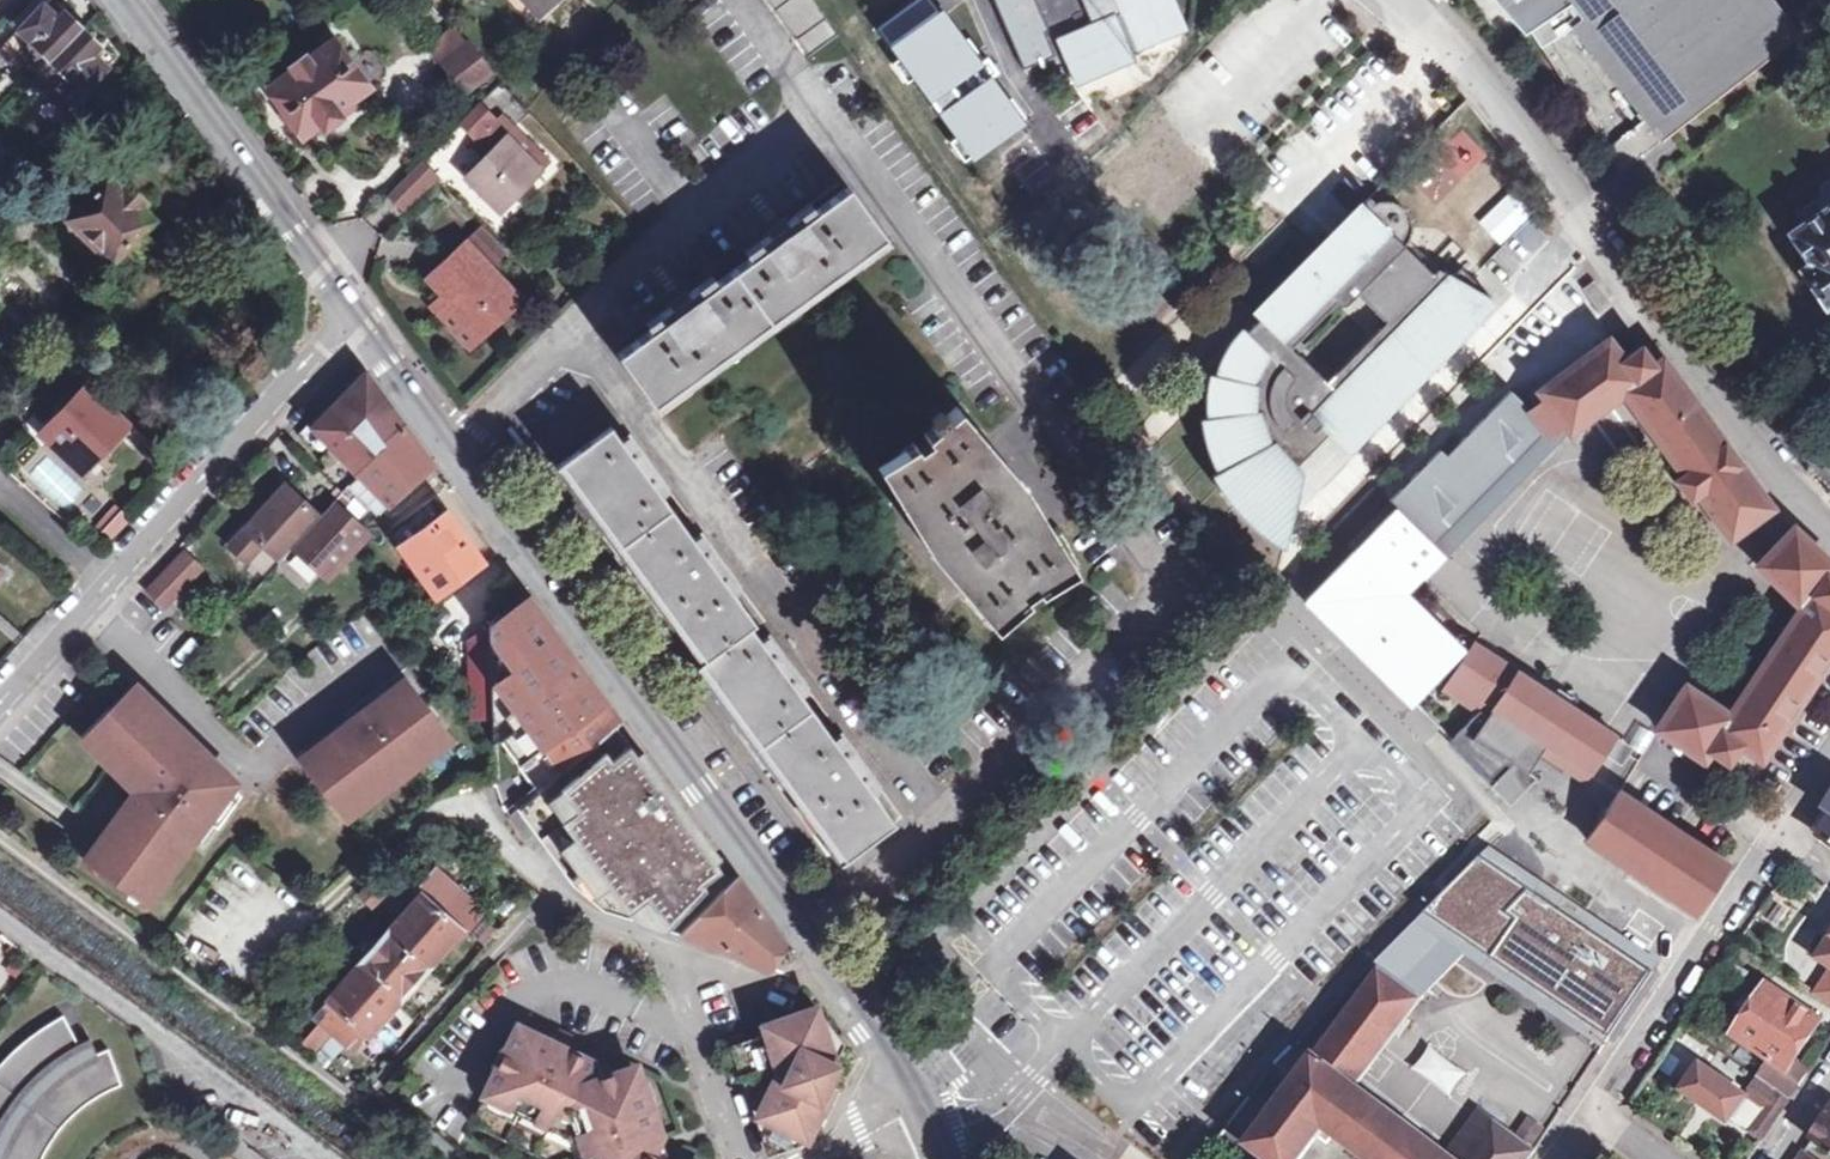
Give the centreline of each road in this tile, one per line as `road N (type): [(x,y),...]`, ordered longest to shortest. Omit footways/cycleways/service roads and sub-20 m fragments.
road 1 (secondary): [(932,1117),(809,922),(355,314)]
road 2 (residential): [(1397,0),(1538,129),(1752,437),(1829,527)]
road 3 (residential): [(355,314),(0,705)]
road 4 (residential): [(1787,837),(1600,1115),(1666,1158)]
road 5 (residential): [(316,1158),(0,923)]
road 6 (secondary): [(355,314),(126,0)]
road 7 (residential): [(749,1158),(670,948)]

